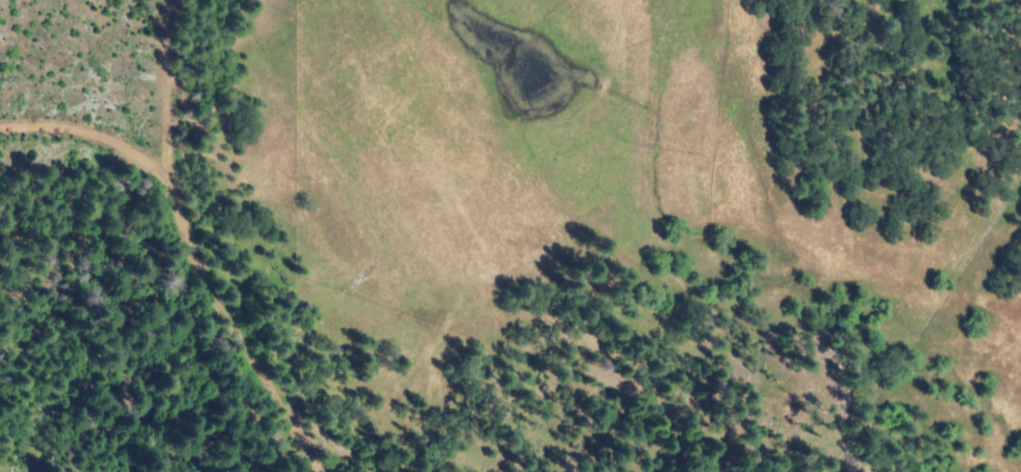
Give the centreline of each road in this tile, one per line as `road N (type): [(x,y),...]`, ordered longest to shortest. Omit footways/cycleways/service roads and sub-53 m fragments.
road 1 (track): [(0,114),(136,124),(381,471)]

